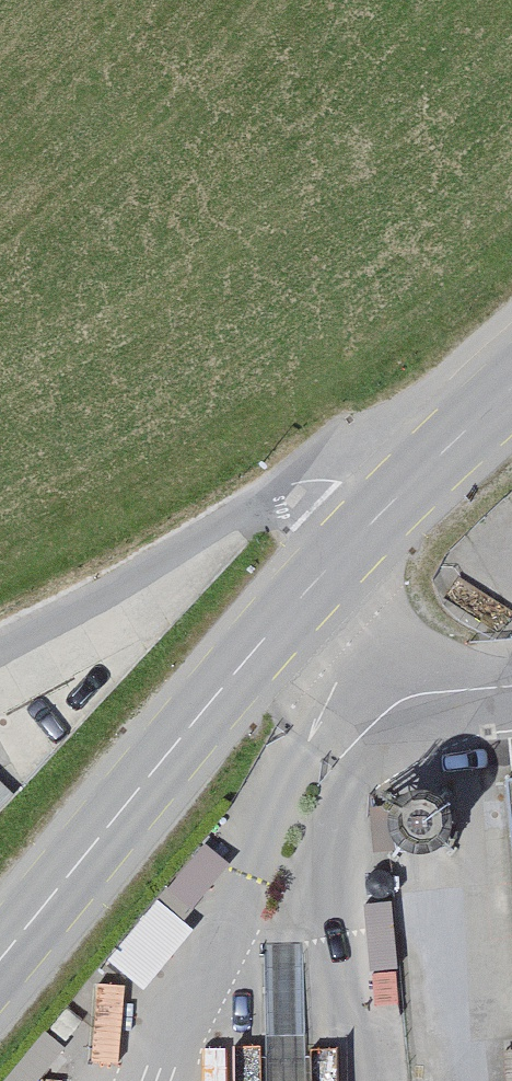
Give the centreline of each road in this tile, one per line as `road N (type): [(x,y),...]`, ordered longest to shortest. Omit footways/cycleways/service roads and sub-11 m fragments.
road 1 (residential): [(392,490),(0,954)]
road 2 (residential): [(392,490),(363,476),(295,481),(0,644)]
road 3 (residential): [(511,387),(392,490)]

